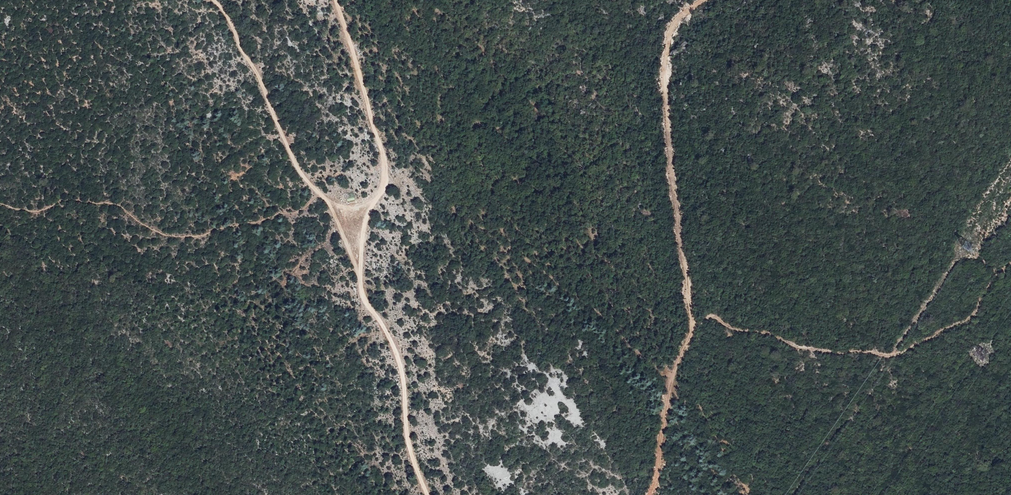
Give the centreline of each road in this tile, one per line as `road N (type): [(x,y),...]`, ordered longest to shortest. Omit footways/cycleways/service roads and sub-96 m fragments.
road 1 (track): [(1010,265),(976,311),(888,353),(825,351),(705,318),(669,384),(650,494)]
road 2 (track): [(703,0),(670,32),(662,71),(694,328)]
road 3 (track): [(211,0),(293,166),(333,209),(360,274)]
road 4 (track): [(360,274),(366,215),(383,181),(382,155),(335,0)]
road 5 (track): [(429,494),(408,446),(402,369),(360,274)]

